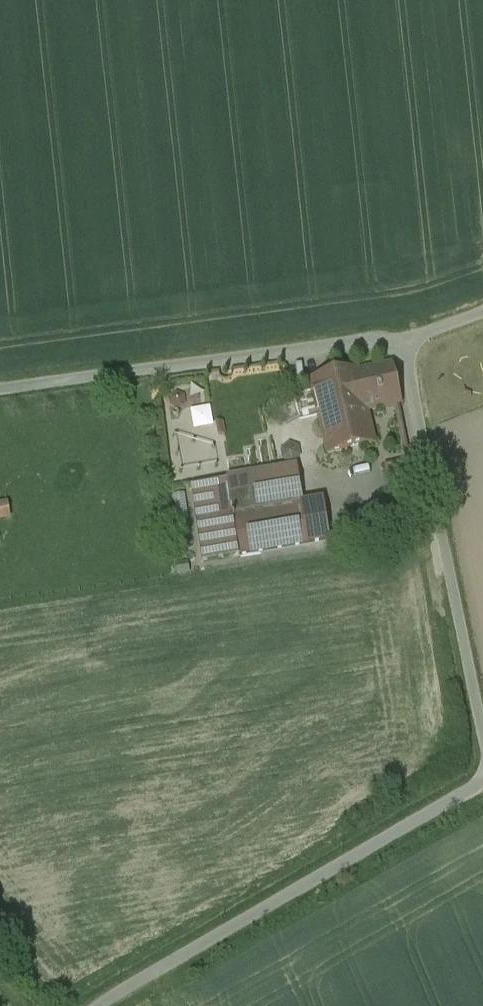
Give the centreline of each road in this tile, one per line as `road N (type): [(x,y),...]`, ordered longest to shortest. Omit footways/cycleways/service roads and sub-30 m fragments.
road 1 (unclassified): [(0,391),(405,338),(482,740)]
road 2 (unclassified): [(482,777),(99,1005)]

